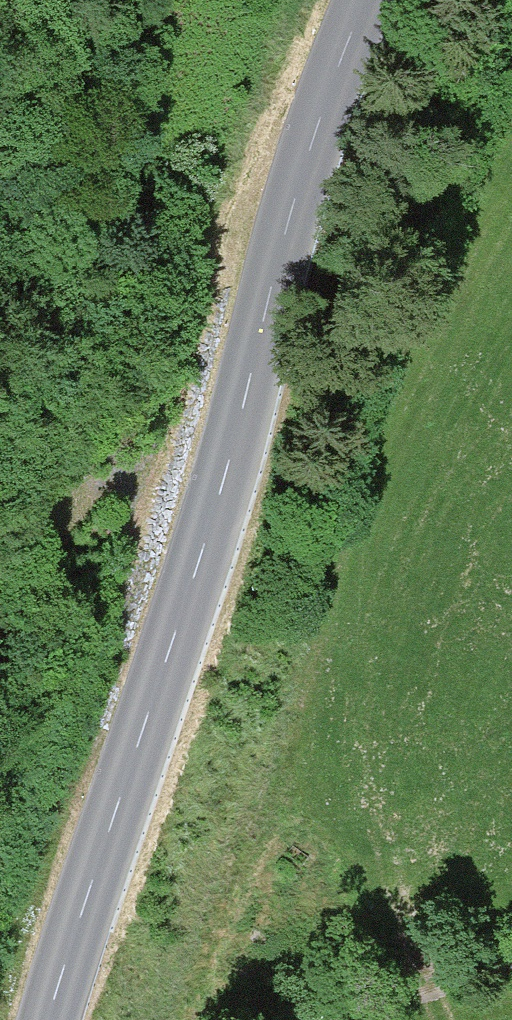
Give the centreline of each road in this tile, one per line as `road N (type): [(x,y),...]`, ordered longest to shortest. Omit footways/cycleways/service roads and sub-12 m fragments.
road 1 (tertiary): [(365,0),(310,146),(222,483),(48,1019)]
road 2 (track): [(199,1019),(258,813),(344,808),(398,899),(441,1019)]
road 3 (track): [(511,110),(434,305),(427,361)]

